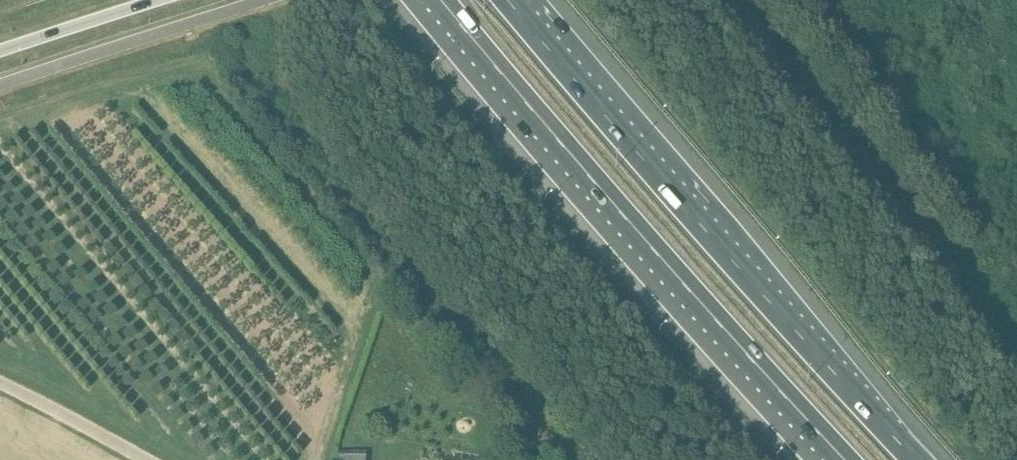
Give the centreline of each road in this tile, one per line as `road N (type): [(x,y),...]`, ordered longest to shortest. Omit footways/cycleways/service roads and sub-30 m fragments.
road 1 (motorway): [(440,0),(620,215),(847,459)]
road 2 (motorway): [(915,459),(509,0)]
road 3 (unclassified): [(148,459),(0,380)]
road 4 (primary): [(0,51),(158,0)]

